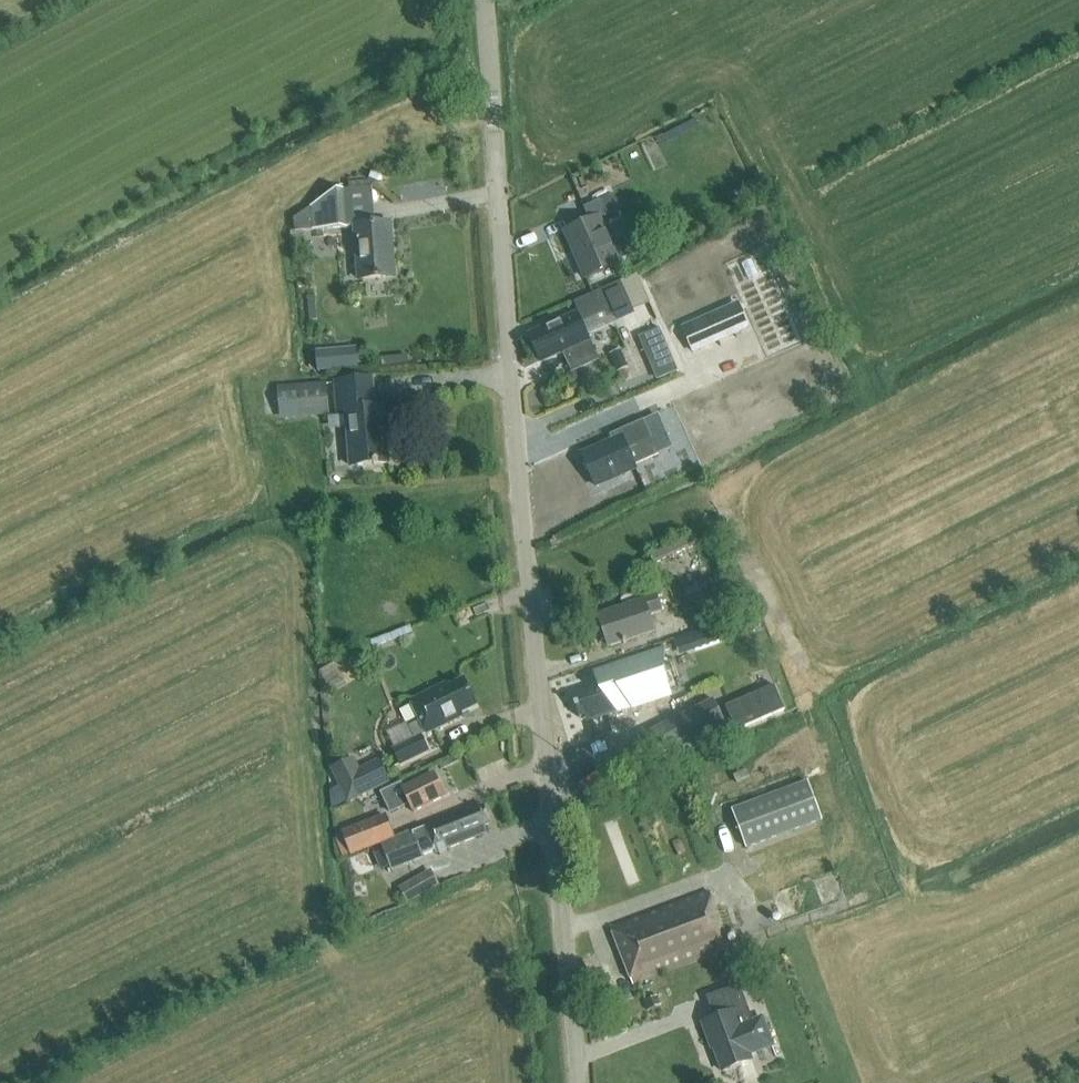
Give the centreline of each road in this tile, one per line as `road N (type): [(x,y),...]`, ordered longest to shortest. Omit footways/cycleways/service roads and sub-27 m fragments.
road 1 (unclassified): [(578,1082),(547,793),(484,0)]

